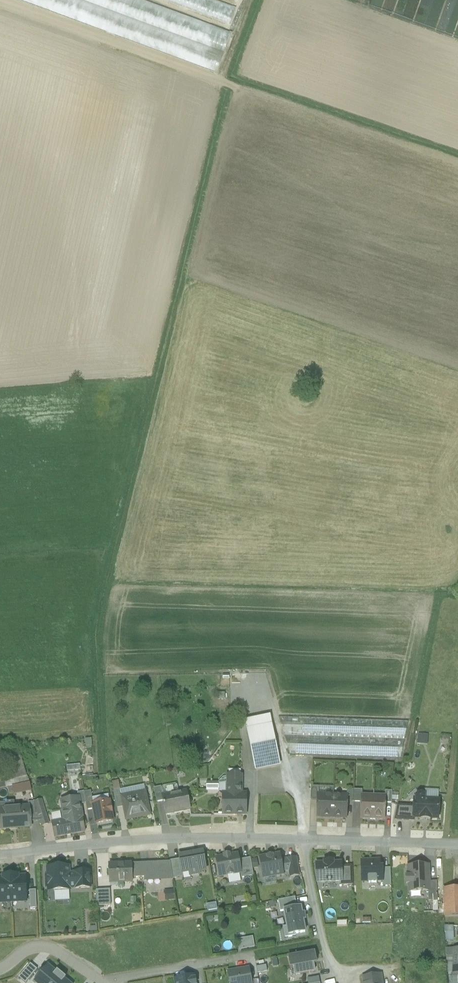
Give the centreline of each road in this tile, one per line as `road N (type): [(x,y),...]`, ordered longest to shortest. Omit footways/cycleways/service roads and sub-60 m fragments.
road 1 (residential): [(300,838),(178,836),(0,853)]
road 2 (residential): [(457,844),(300,838)]
road 3 (residential): [(300,838),(338,982)]
road 4 (residential): [(111,982),(239,958)]

